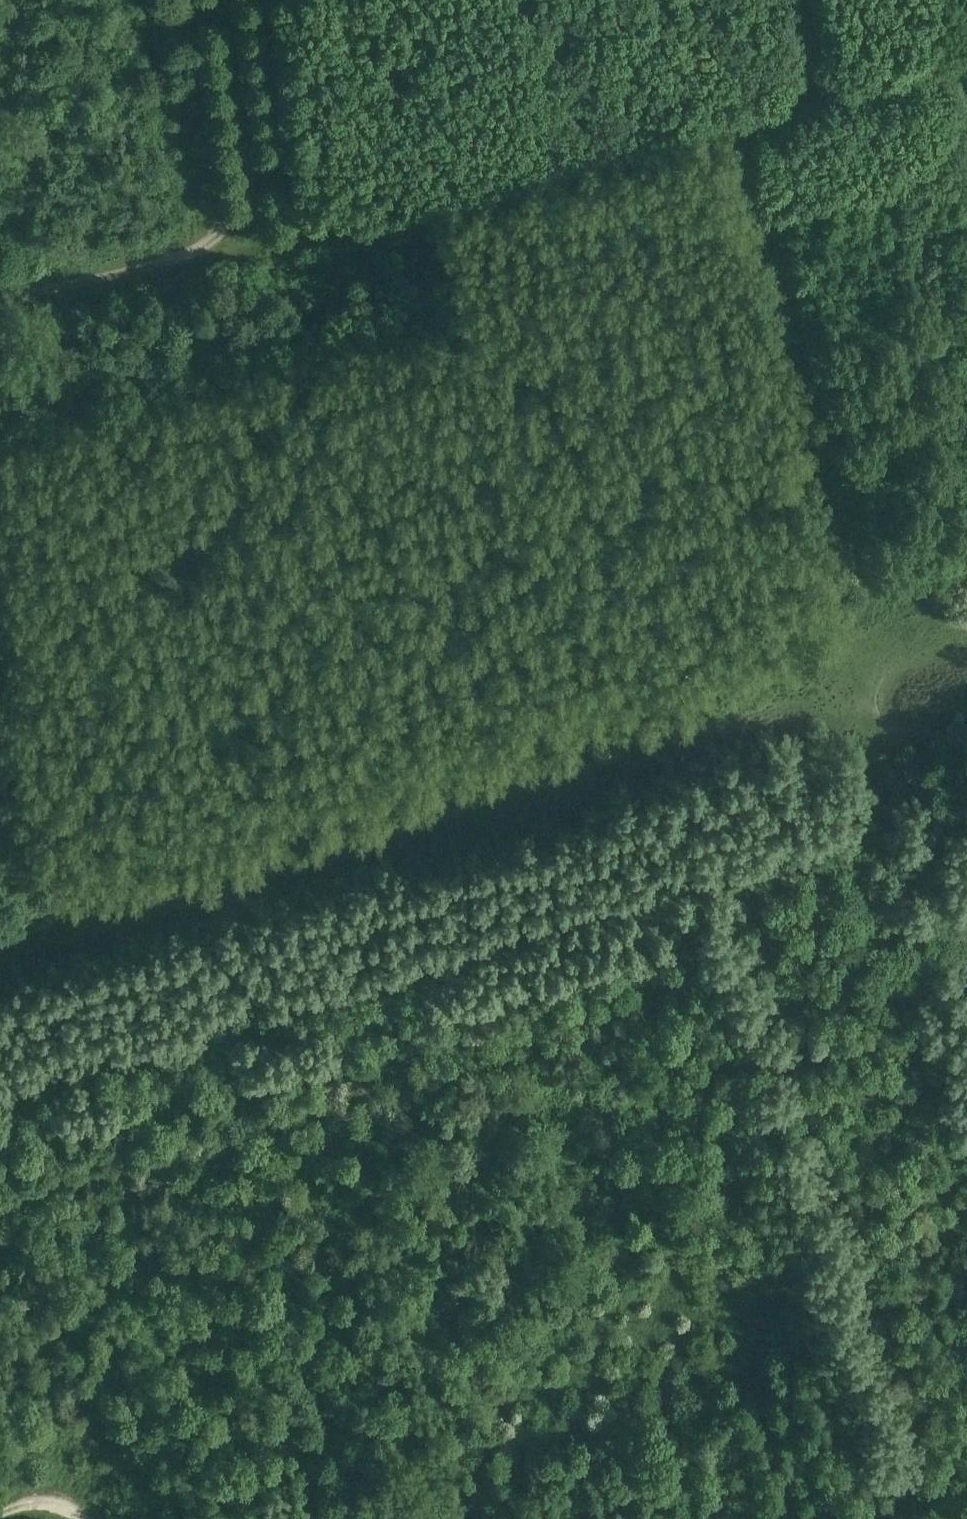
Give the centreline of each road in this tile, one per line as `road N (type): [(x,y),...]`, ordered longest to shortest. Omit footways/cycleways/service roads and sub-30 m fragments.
road 1 (track): [(0,297),(228,242),(207,0)]

